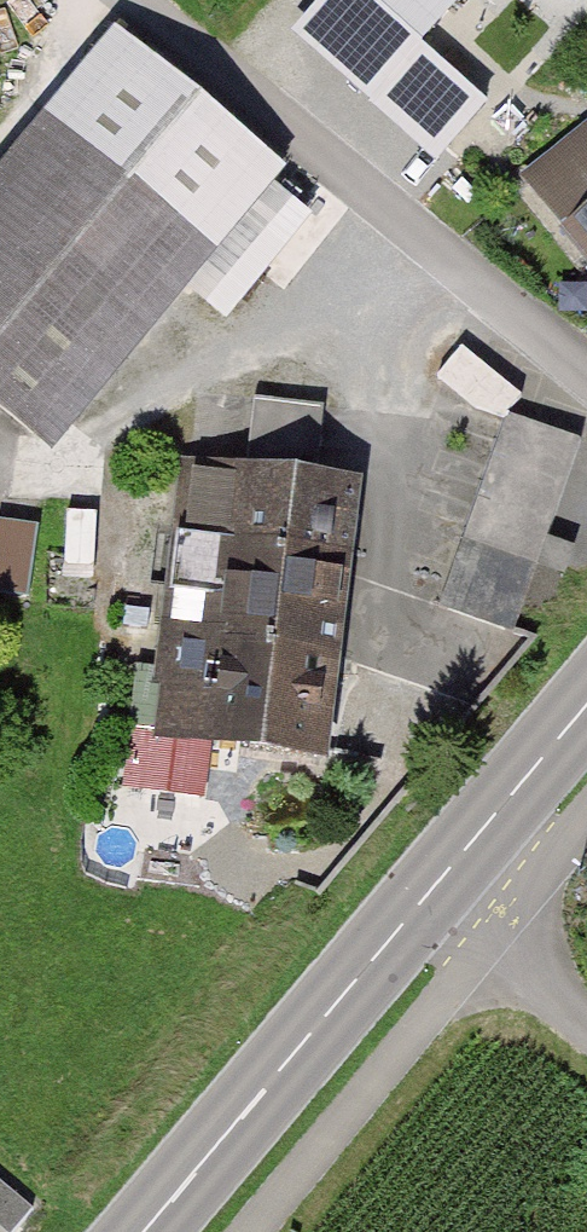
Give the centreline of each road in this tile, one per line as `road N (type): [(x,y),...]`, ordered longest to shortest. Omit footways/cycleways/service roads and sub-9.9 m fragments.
road 1 (primary): [(146,1231),(586,704)]
road 2 (residential): [(142,0),(586,376)]
road 3 (track): [(487,940),(244,1231)]

